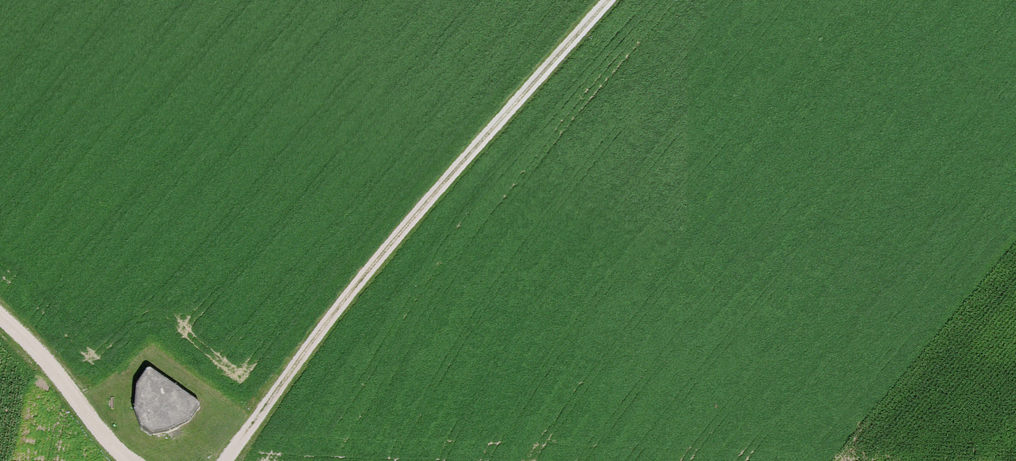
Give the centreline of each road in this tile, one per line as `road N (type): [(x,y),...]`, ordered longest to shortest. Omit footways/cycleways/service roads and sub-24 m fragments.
road 1 (track): [(607,0),(338,305),(222,460)]
road 2 (track): [(126,460),(0,320)]

